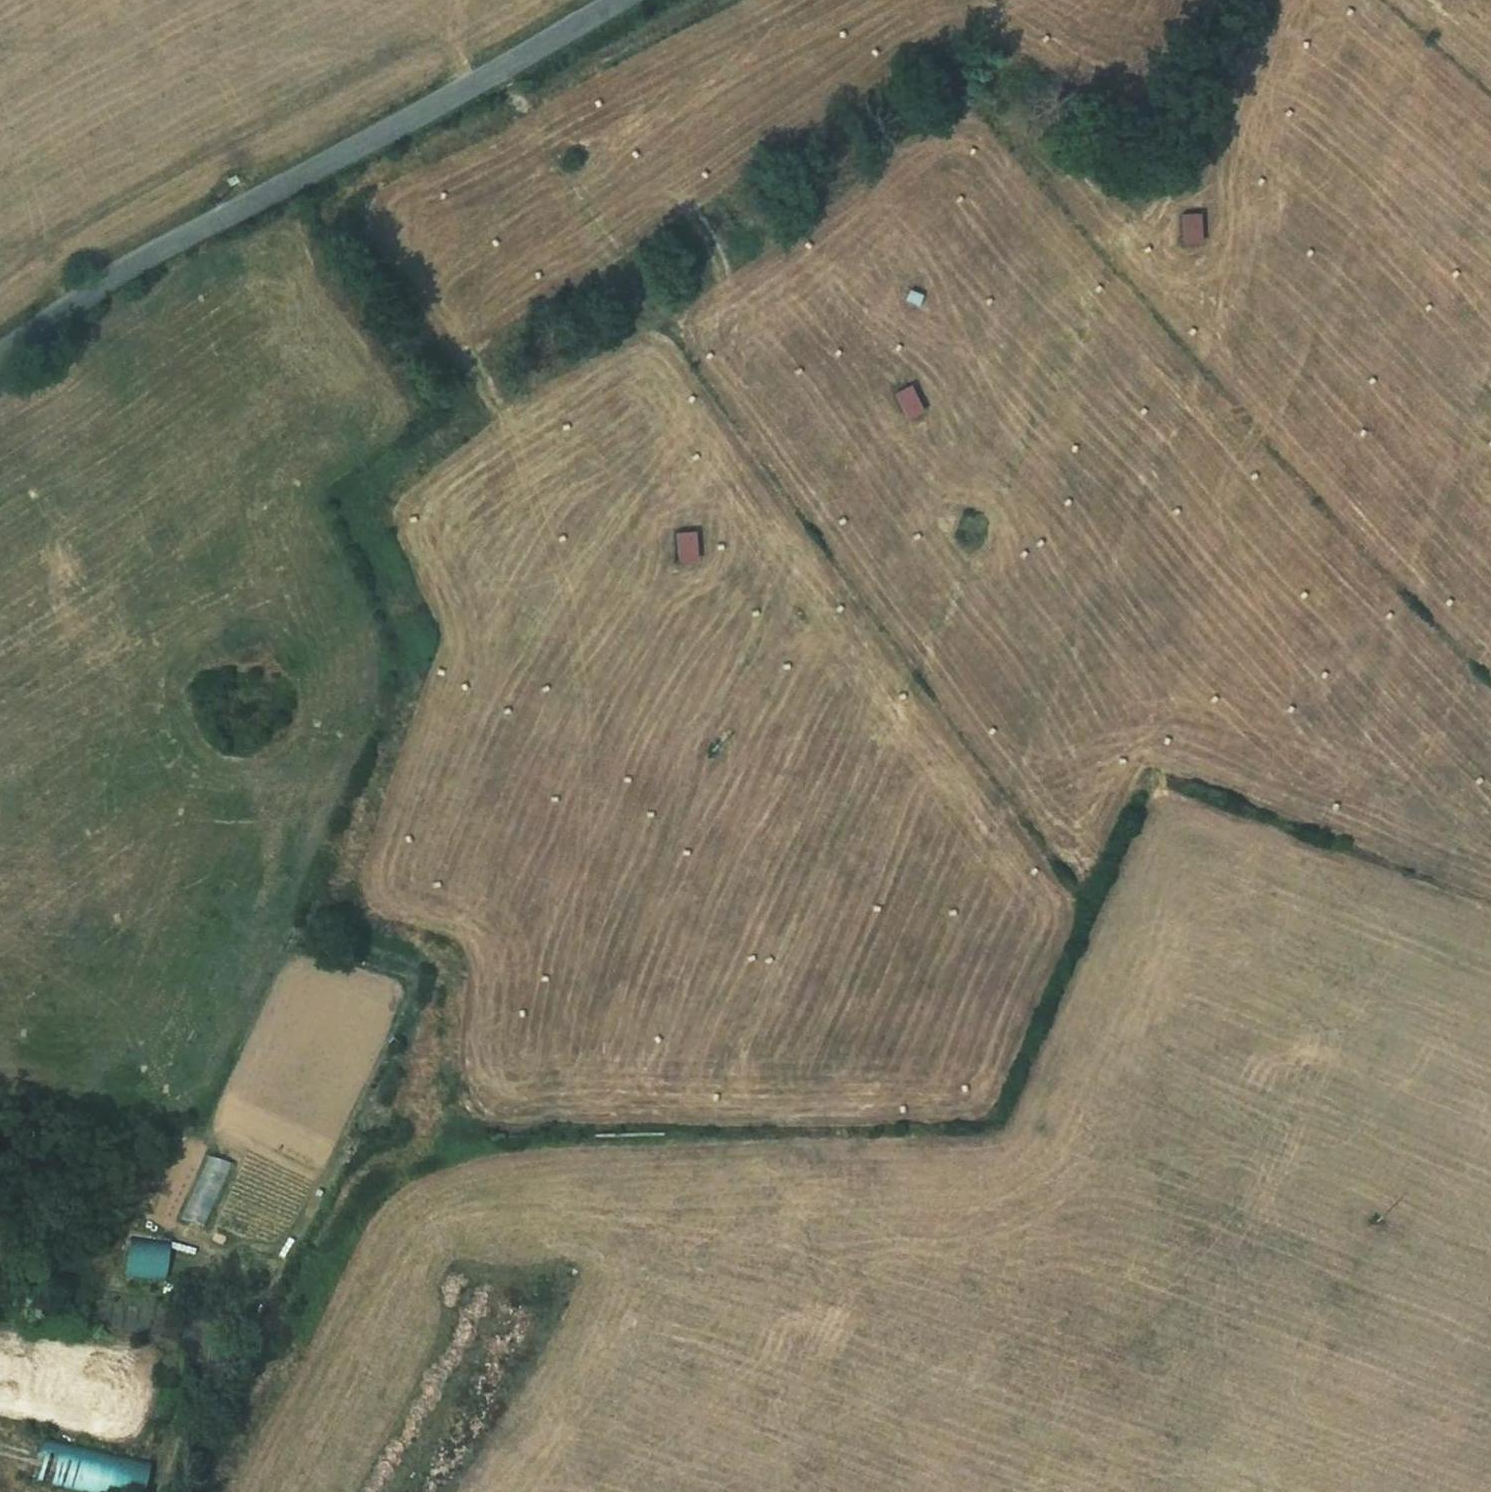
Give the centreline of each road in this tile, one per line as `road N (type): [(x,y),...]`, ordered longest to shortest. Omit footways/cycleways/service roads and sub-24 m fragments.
road 1 (unclassified): [(0,354),(107,280),(616,0)]

